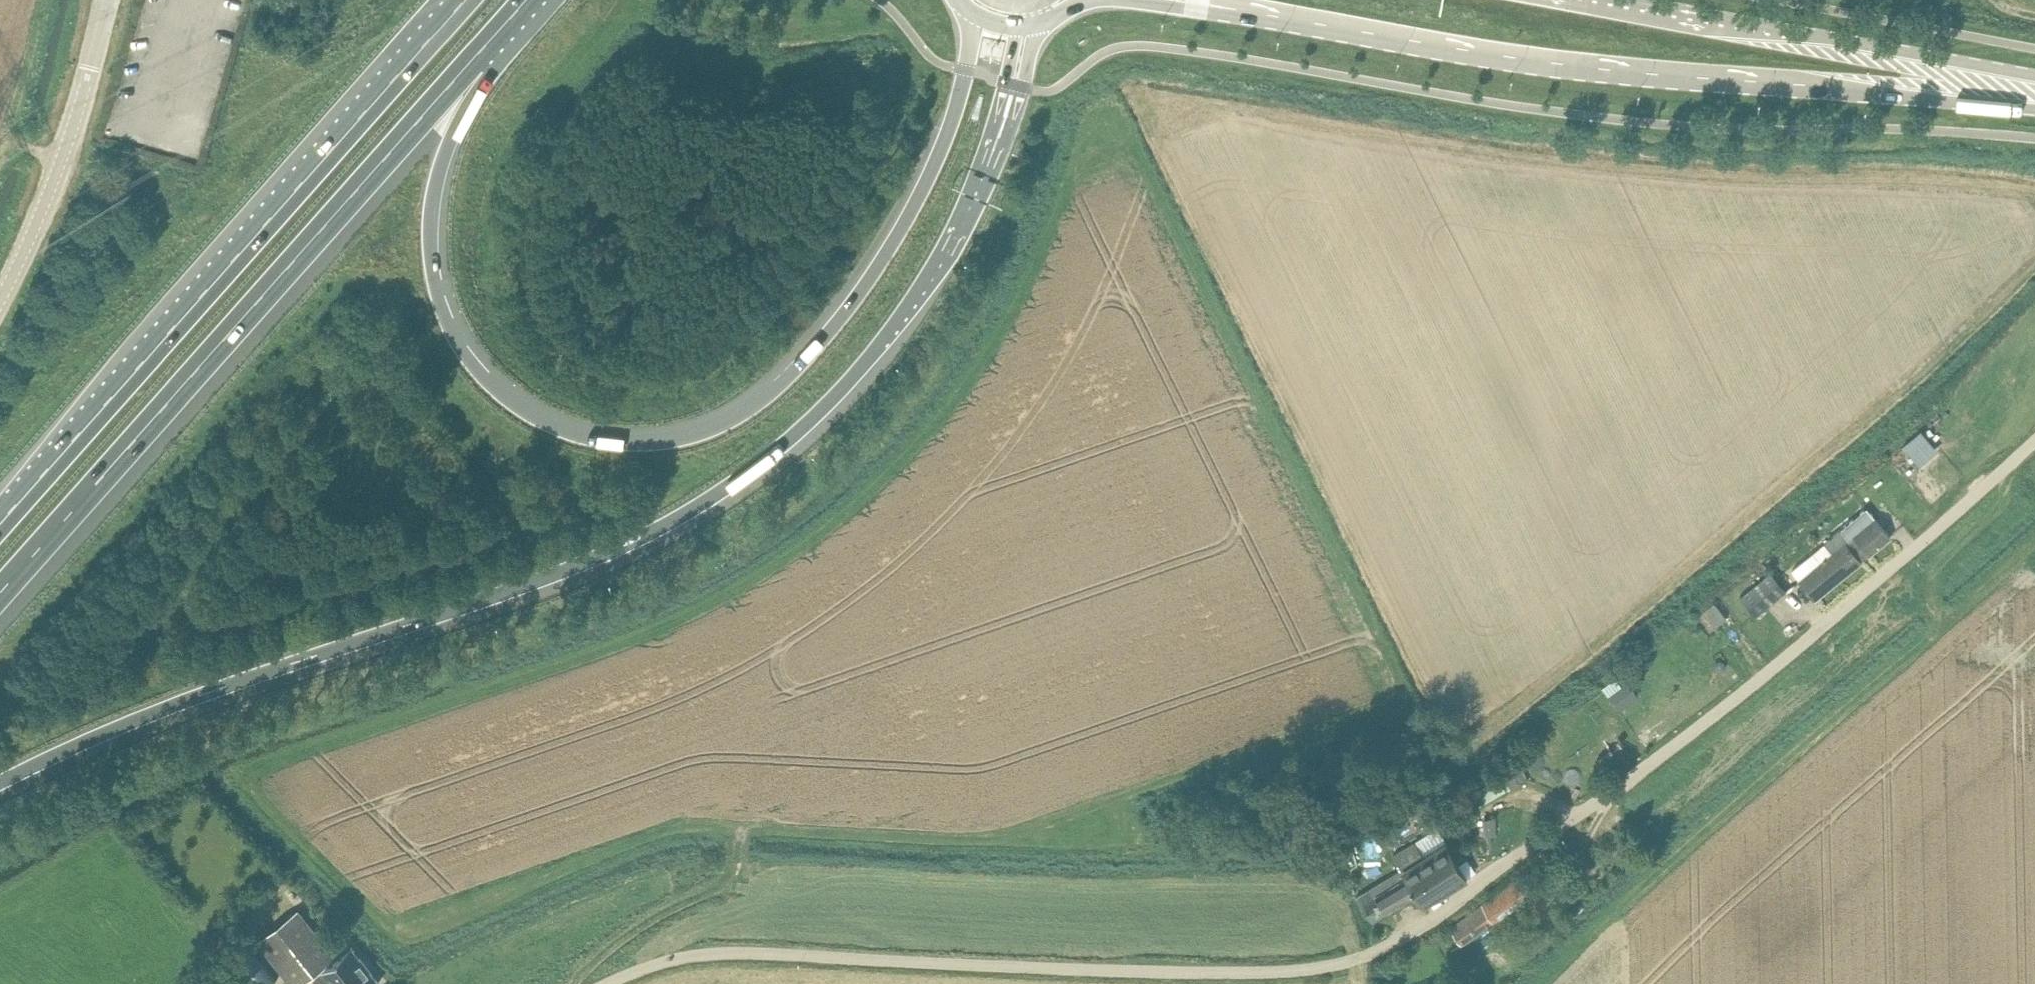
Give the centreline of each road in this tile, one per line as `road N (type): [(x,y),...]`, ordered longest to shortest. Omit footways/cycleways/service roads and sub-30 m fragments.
road 1 (unclassified): [(610,983),(689,955),(728,952),(1270,972),(1373,953),(1677,745),(2034,441)]
road 2 (motorway): [(0,783),(117,724),(551,576),(721,491),(802,428),(884,339),(953,232),(981,162)]
road 3 (motorway): [(967,9),(959,101),(921,197),(886,258),(763,404),(677,441),(578,435),(534,416),(482,374),(452,331),(438,295),(431,203),(466,115),(473,60)]
road 4 (primary): [(1236,9),(1668,75),(2034,93)]
road 5 (motorway): [(0,593),(473,60)]
road 6 (motorway): [(465,0),(0,523)]
road 7 (primary): [(2034,91),(1807,34),(1613,0)]
road 8 (tertiary): [(0,292),(77,123),(110,0)]
road 9 (track): [(2006,468),(1991,510),(1934,566),(1931,604),(1946,616),(1955,613),(2034,546)]
road 10 (track): [(579,983),(603,954),(724,885),(737,872),(746,829)]
road 11 (motorway): [(981,162),(1021,98),(1032,51),(1051,21)]
road 12 (motorway): [(981,162),(1019,28)]

